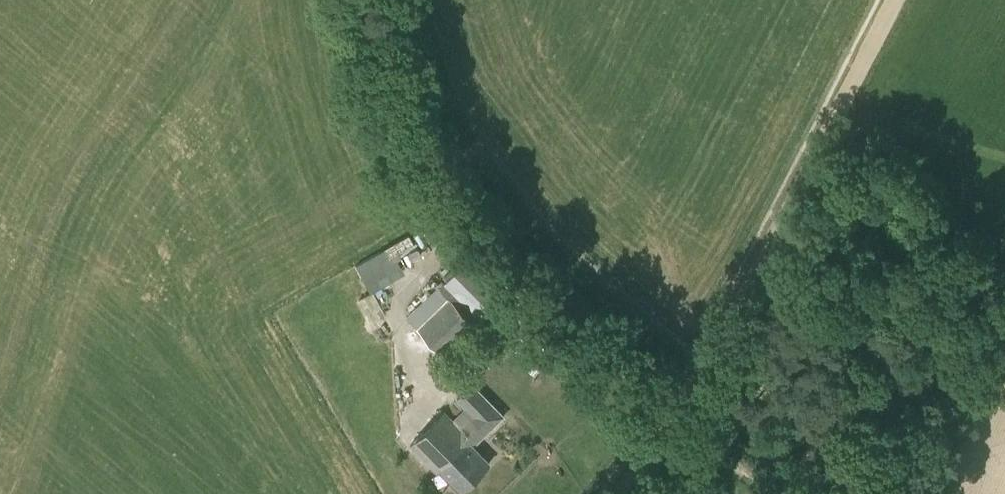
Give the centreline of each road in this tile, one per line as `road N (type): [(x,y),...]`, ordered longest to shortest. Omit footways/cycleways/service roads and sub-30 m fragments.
road 1 (track): [(611,493),(676,417),(898,0)]
road 2 (track): [(775,493),(676,417)]

